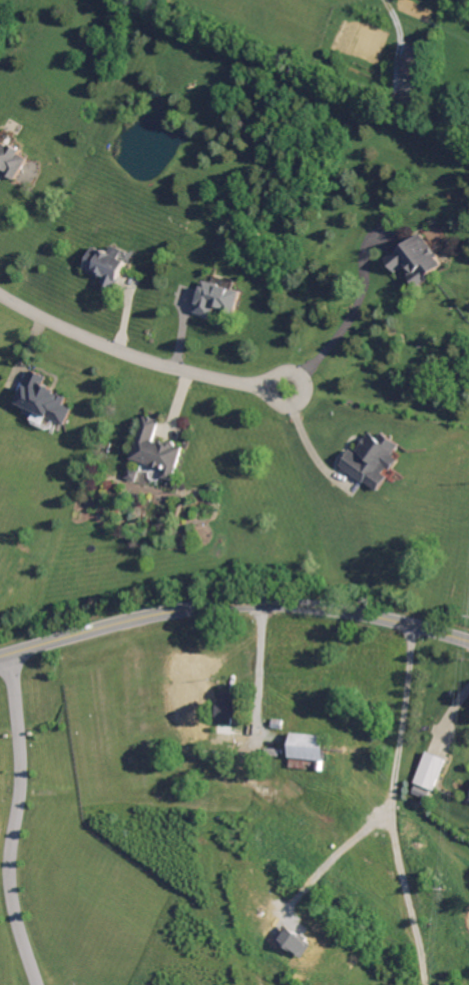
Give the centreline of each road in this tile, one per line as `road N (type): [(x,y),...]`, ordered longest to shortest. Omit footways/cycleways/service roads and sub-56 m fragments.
road 1 (secondary): [(468,642),(370,616),(232,605),(135,620),(0,657)]
road 2 (residential): [(36,984),(7,895),(23,759),(12,653)]
road 3 (residential): [(0,294),(99,344),(218,377),(285,384)]

